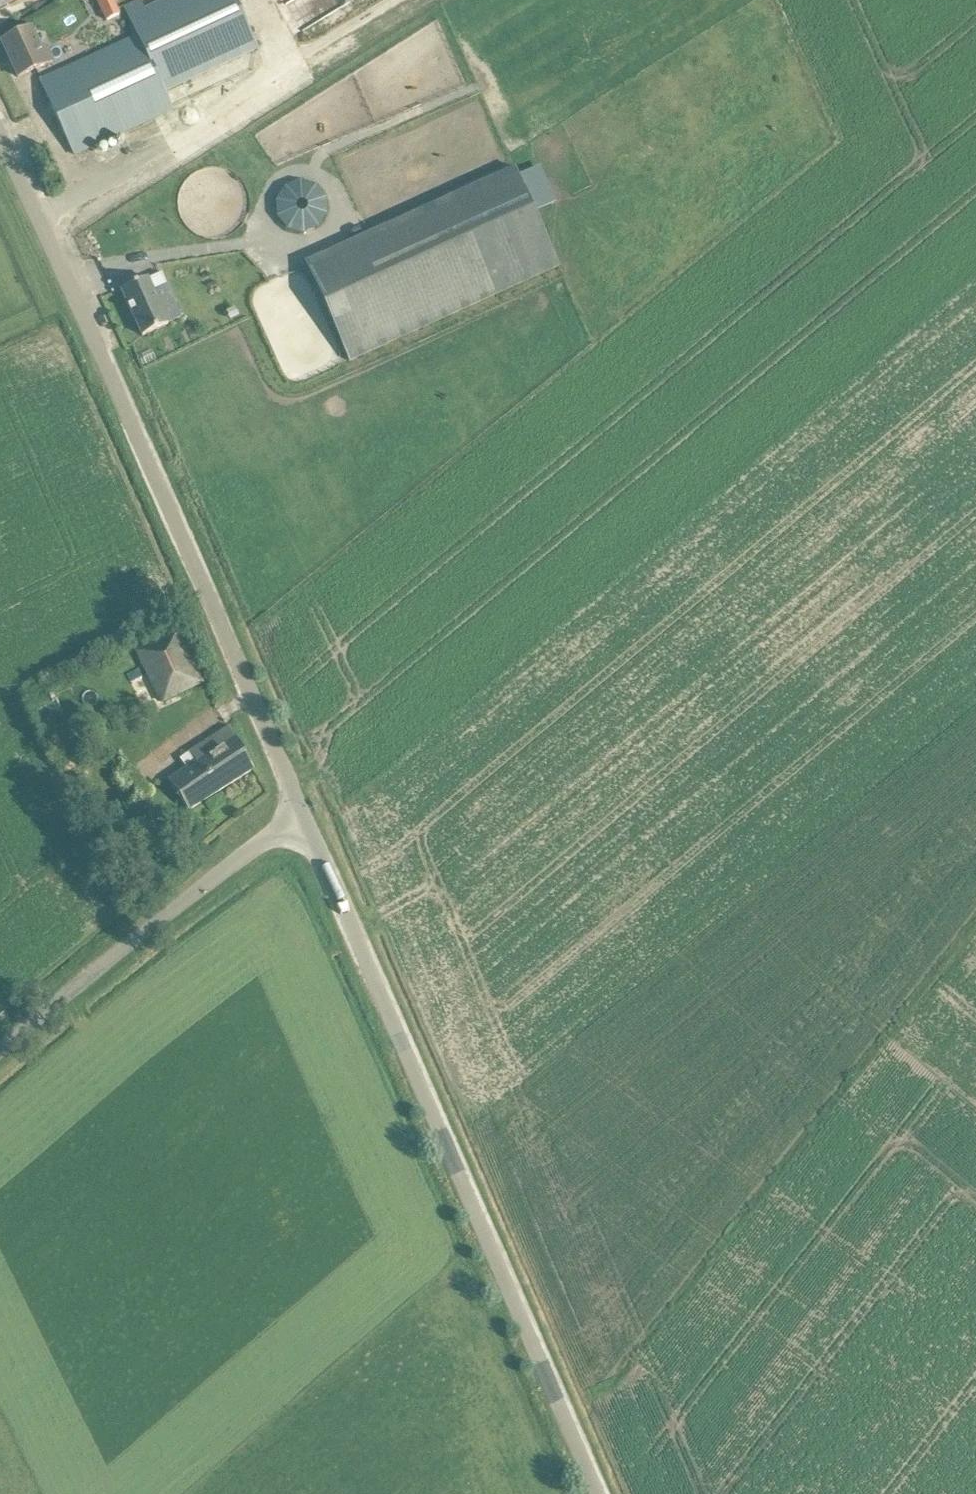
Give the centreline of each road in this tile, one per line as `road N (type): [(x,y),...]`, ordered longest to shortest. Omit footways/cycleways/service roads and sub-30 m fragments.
road 1 (unclassified): [(598,1493),(303,811)]
road 2 (unclassified): [(303,811),(0,137)]
road 3 (unclassified): [(0,1054),(303,811)]

